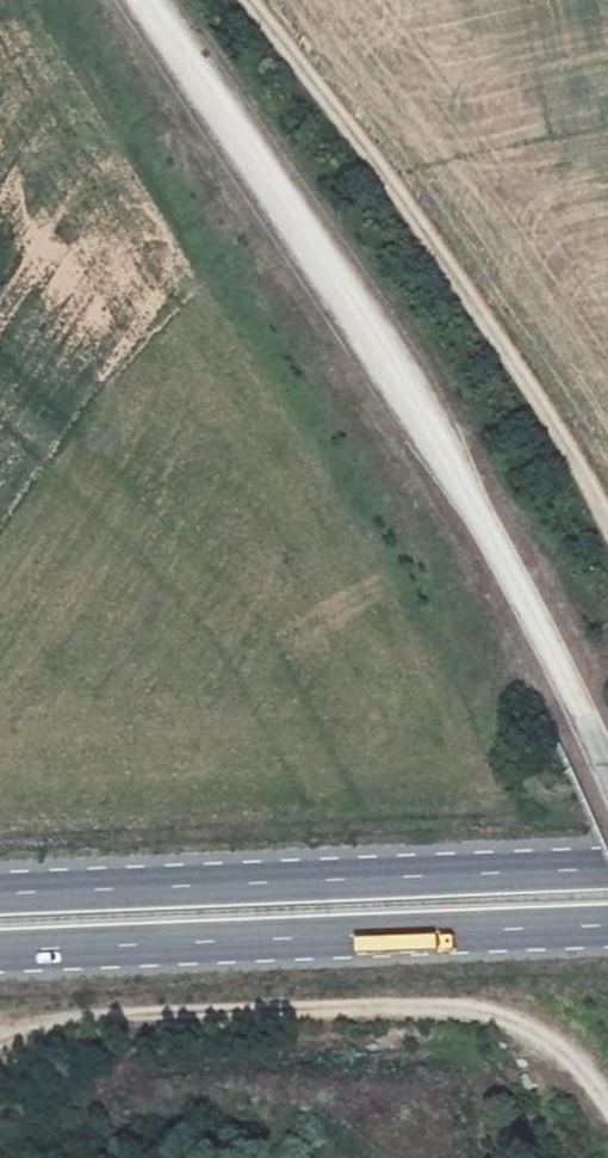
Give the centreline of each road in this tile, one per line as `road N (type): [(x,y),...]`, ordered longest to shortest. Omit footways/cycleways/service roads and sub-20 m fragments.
road 1 (track): [(145,0),(412,410),(589,738)]
road 2 (track): [(607,1130),(577,1057),(496,1012),(126,1021),(0,1051)]
road 3 (track): [(251,0),(469,300),(607,534)]
road 4 (trunk): [(0,955),(607,929)]
road 5 (trunk): [(607,870),(0,892)]

